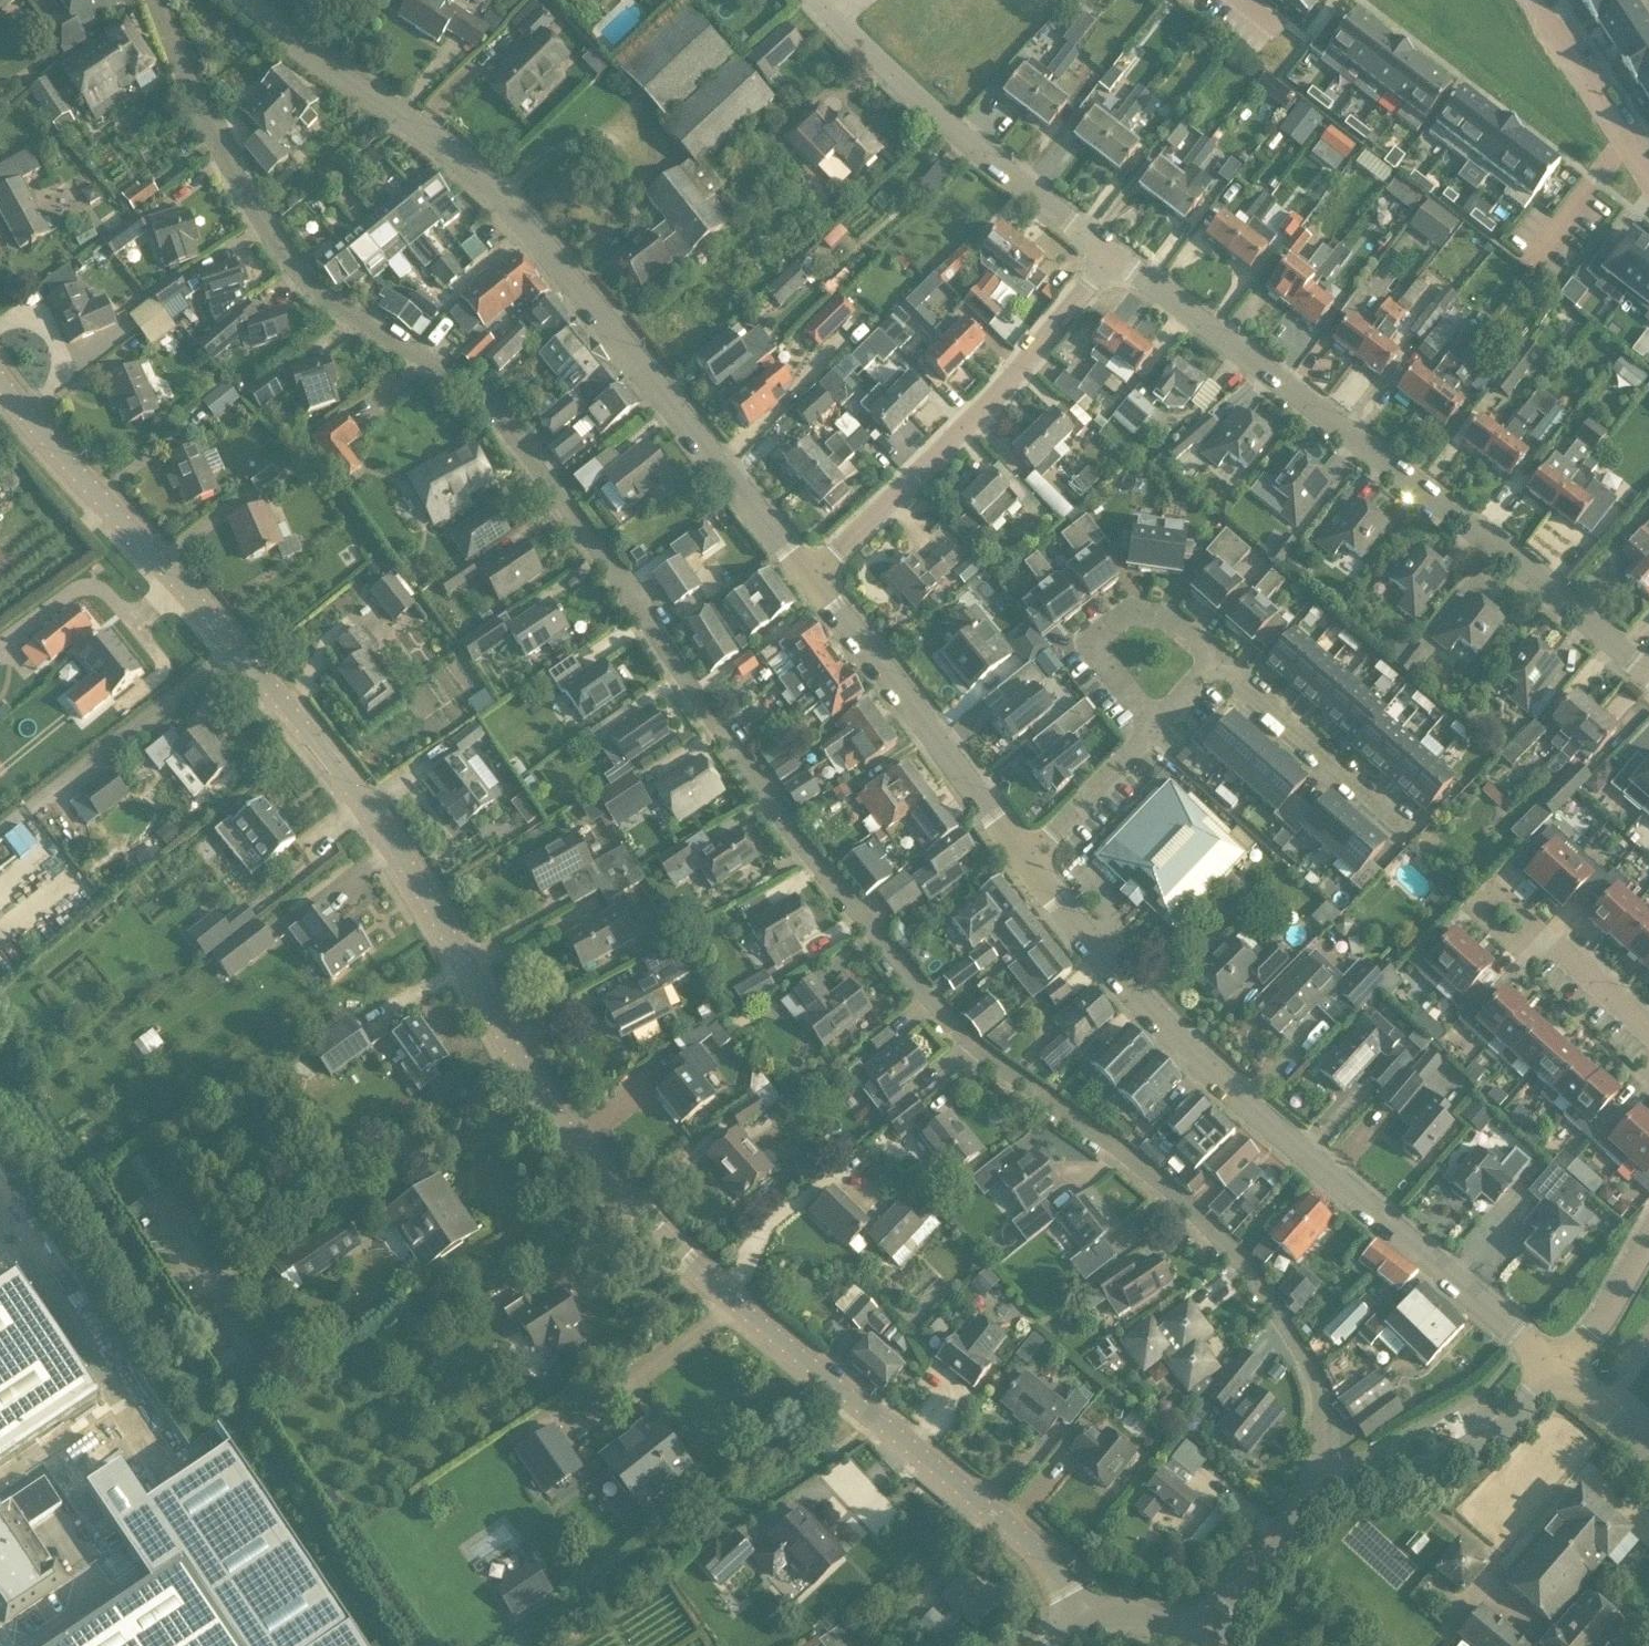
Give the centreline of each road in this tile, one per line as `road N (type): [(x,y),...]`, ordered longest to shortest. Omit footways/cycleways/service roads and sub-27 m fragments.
road 1 (residential): [(1328,1484),(1297,1362),(1249,1284),(1204,1227),(1119,1150),(997,1069),(921,1001),(721,738),(527,447),(467,391),(314,286),(288,255),(188,93),(152,0)]
road 2 (tertiary): [(1079,1626),(1032,1548),(1002,1518),(674,1246),(589,1158),(519,1069),(437,906),(376,812),(0,391)]
road 3 (residential): [(812,572),(550,246),(451,150),(299,47),(249,0)]
road 4 (residential): [(1565,1370),(1298,1144),(1134,986),(1025,854)]
road 5 (residential): [(1648,679),(1327,418),(1110,258)]
road 6 (residential): [(812,572),(961,429),(1110,258)]
road 7 (residential): [(1110,258),(900,83),(828,6)]
road 8 (residential): [(1025,854),(812,572)]
road 9 (residential): [(1230,655),(1175,607),(1129,599),(1078,645),(1079,657),(1153,732)]
road 10 (residential): [(1328,1484),(1439,1467),(1495,1443),(1565,1370)]
road 11 (residential): [(1196,1645),(1280,1528),(1328,1484)]
road 12 (residential): [(1531,0),(1622,142),(1648,167)]
road 13 (residential): [(1364,771),(1230,655)]
road 14 (residential): [(1025,854),(1153,732)]
road 15 (residential): [(1535,930),(1488,885),(1468,905),(1509,945),(1522,944)]
road 16 (residential): [(1565,1370),(1620,1295),(1648,1236)]
road 17 (residential): [(1648,1031),(1535,930)]
road 18 (tertiary): [(1196,1645),(1141,1615),(1079,1626)]

